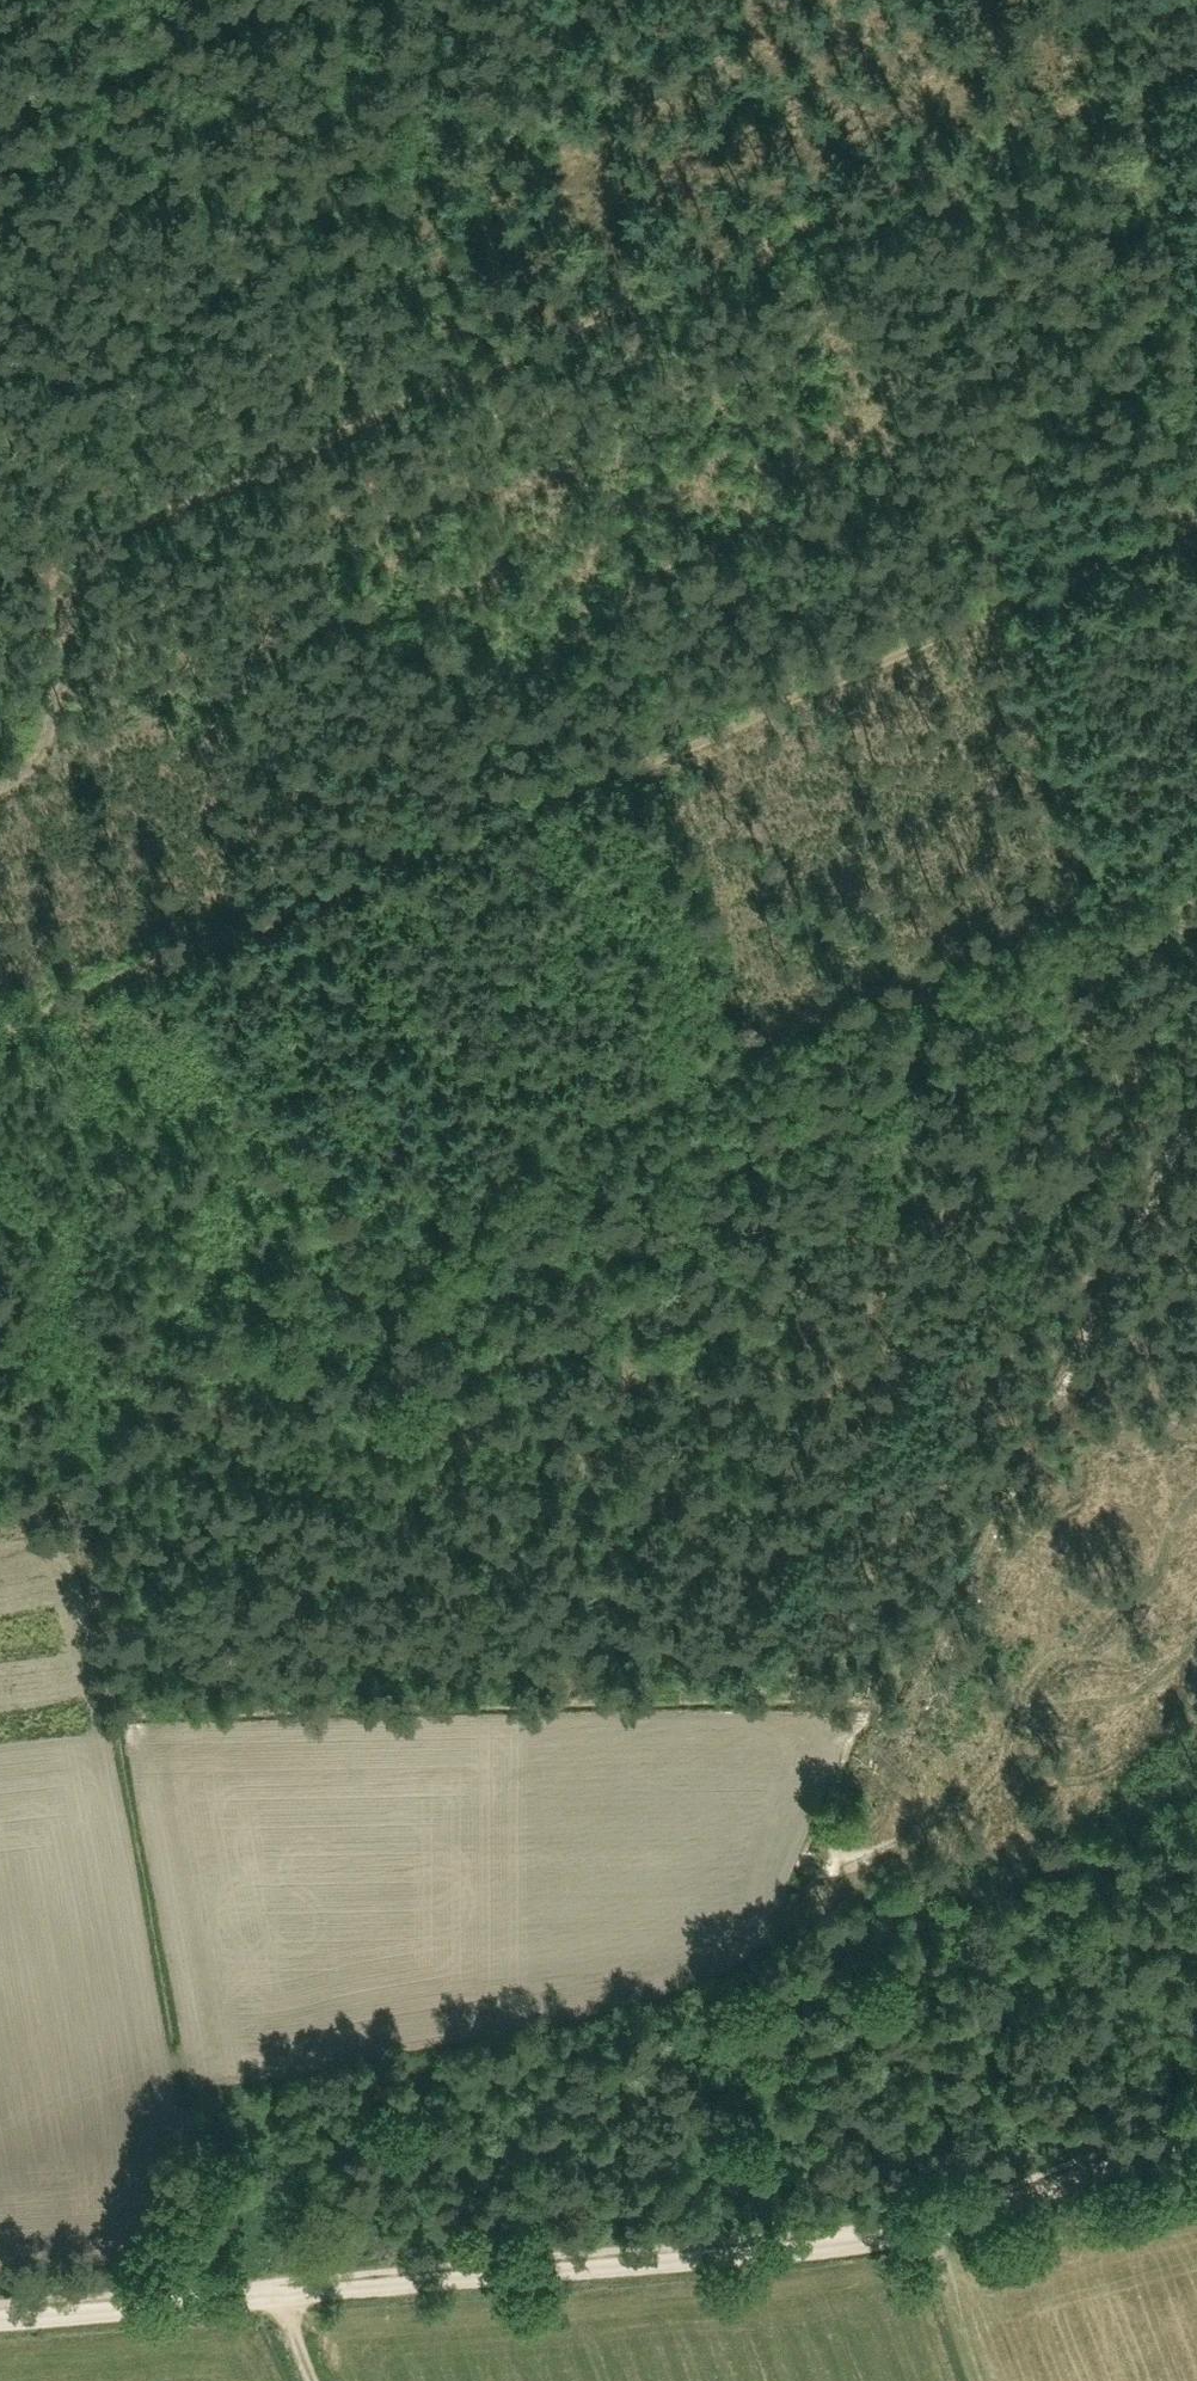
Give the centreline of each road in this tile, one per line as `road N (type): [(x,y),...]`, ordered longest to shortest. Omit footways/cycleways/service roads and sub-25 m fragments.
road 1 (track): [(1196,582),(521,904),(0,1089)]
road 2 (track): [(0,608),(1196,116)]
road 3 (track): [(0,2323),(863,2248),(1196,2136)]
road 4 (track): [(0,844),(40,810),(48,783),(48,756),(5,624)]

